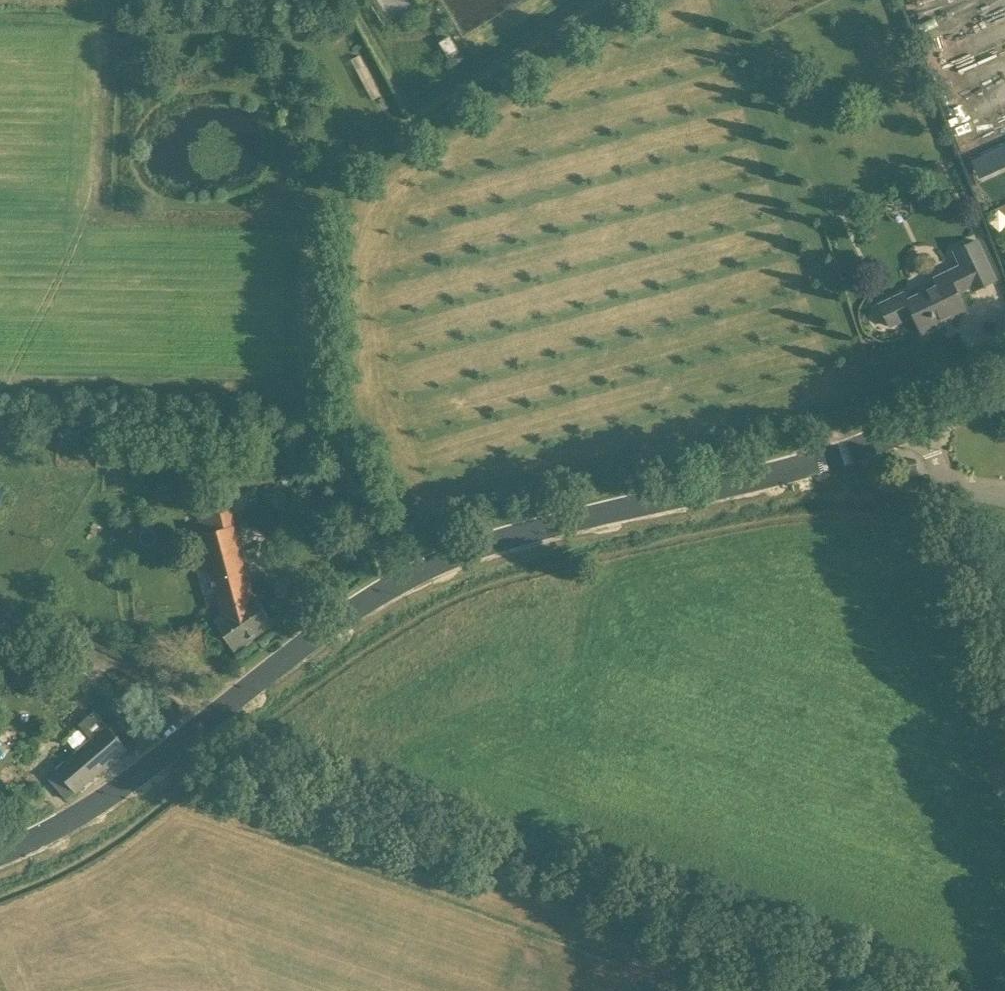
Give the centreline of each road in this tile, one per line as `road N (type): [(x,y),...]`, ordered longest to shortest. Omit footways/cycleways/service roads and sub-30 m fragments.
road 1 (tertiary): [(0,853),(103,800),(357,606),(427,566),(506,536),(830,457),(919,422)]
road 2 (track): [(205,722),(325,774),(946,990)]
road 3 (residential): [(1004,498),(952,489),(919,422)]

